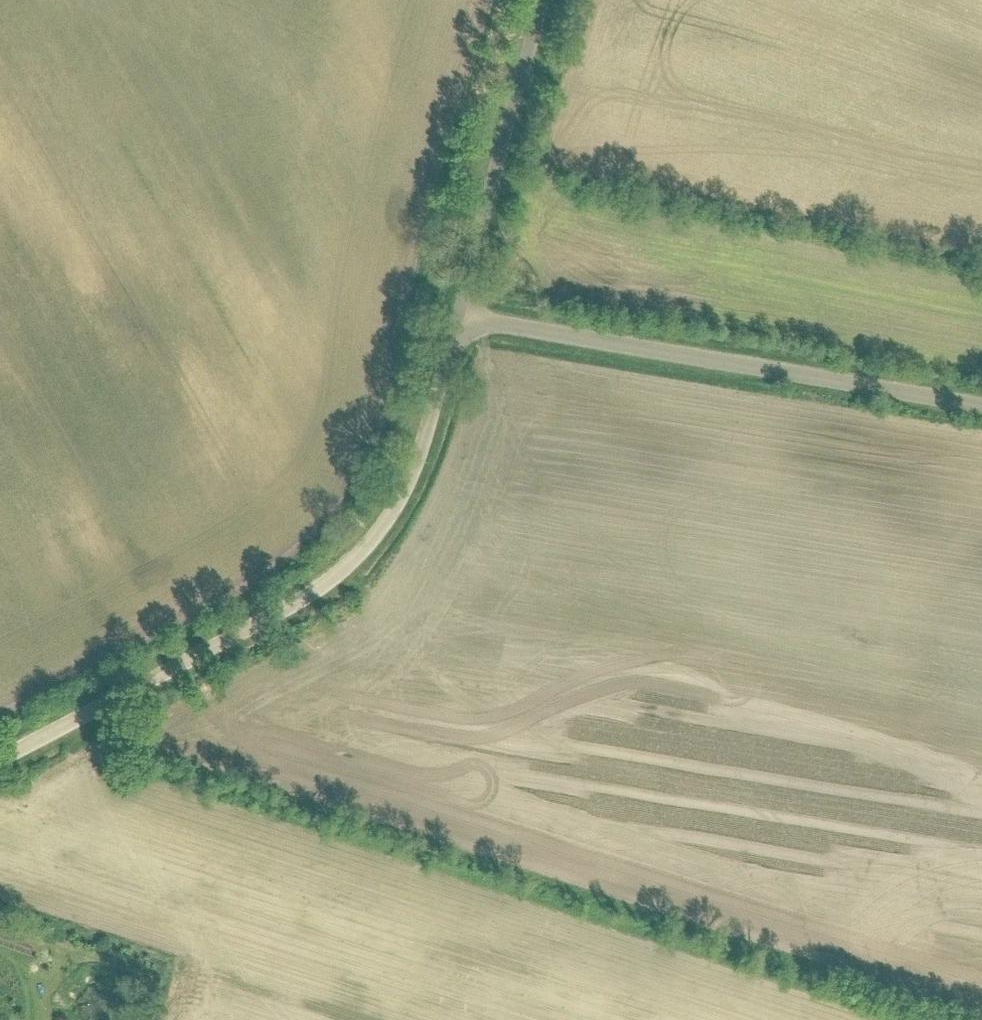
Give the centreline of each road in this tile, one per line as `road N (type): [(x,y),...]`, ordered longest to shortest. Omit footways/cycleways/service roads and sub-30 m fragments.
road 1 (unclassified): [(0,761),(238,638),(358,557),(400,503),(460,315)]
road 2 (unclassified): [(981,405),(460,315)]
road 3 (unclassified): [(460,315),(543,0)]

